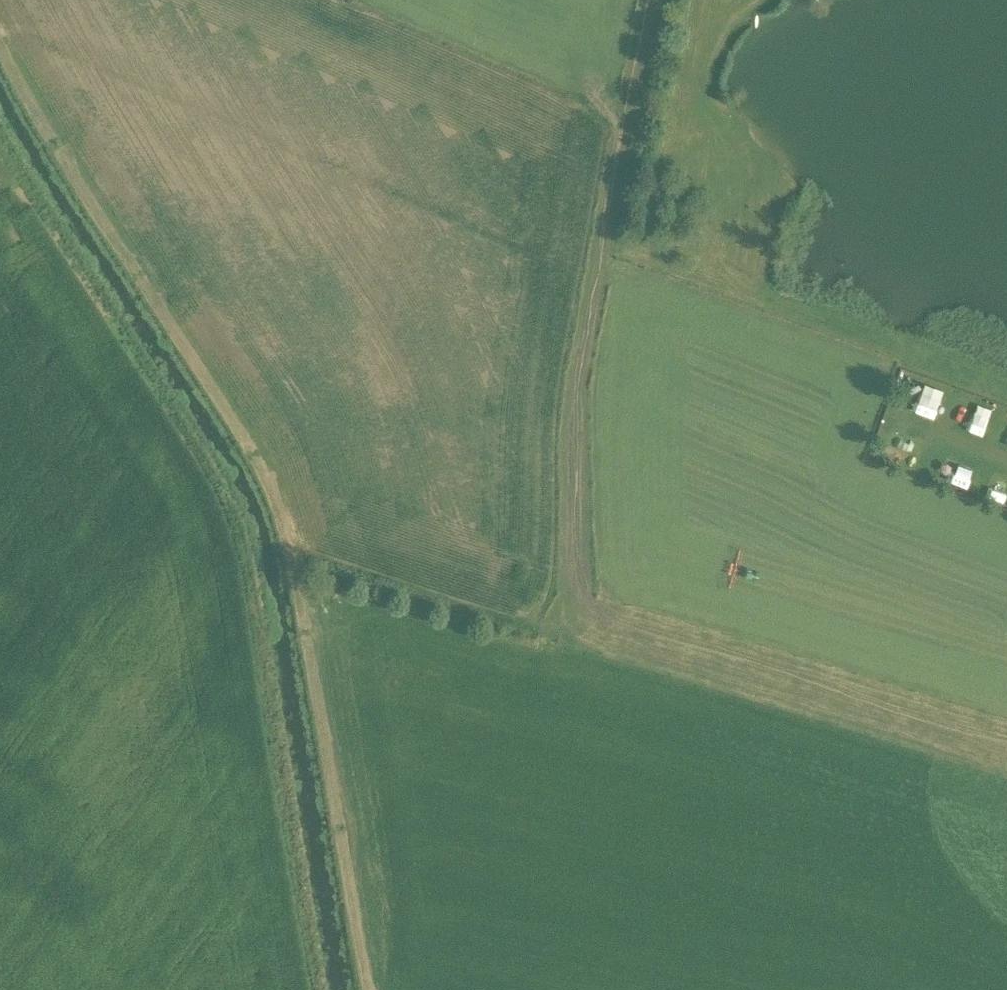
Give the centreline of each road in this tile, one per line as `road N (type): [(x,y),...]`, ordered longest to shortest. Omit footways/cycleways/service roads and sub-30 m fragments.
road 1 (track): [(652,0),(605,245)]

